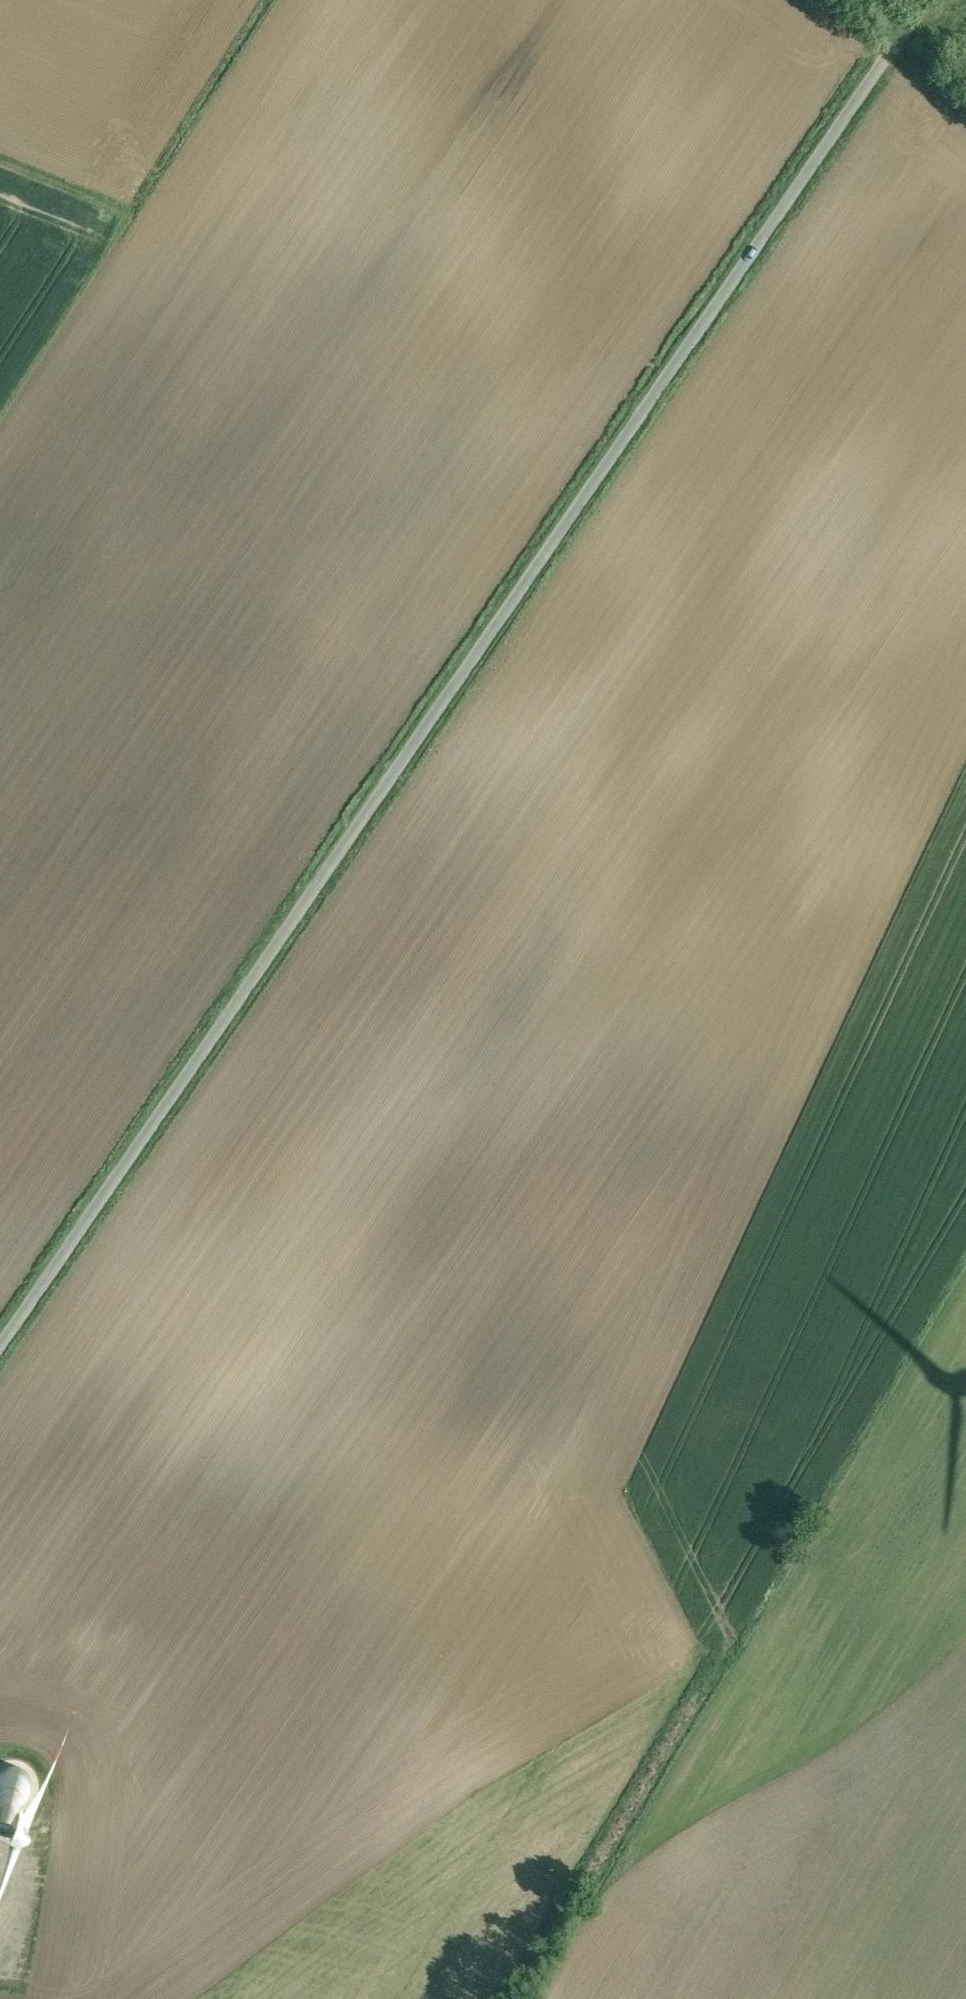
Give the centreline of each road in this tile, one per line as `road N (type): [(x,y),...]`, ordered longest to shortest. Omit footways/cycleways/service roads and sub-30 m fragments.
road 1 (unclassified): [(914,0),(0,1334)]

